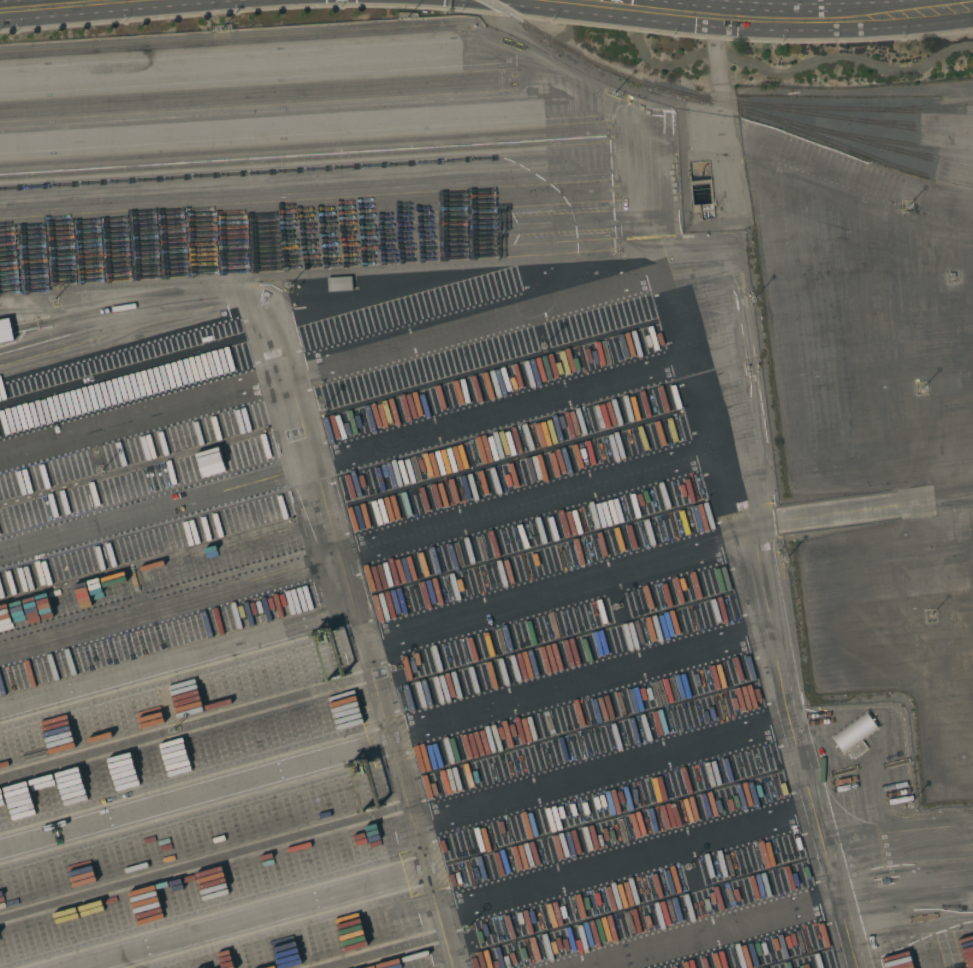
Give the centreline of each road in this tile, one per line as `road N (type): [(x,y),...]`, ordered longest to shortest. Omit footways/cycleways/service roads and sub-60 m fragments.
road 1 (tertiary): [(643,3),(866,18),(972,5)]

